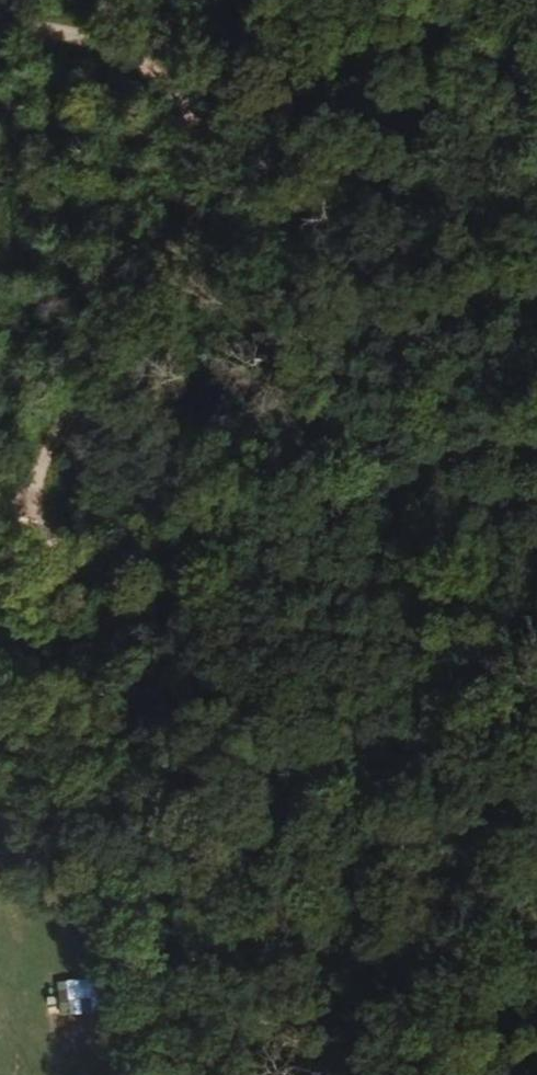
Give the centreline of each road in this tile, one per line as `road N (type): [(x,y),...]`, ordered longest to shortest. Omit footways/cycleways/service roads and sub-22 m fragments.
road 1 (track): [(0,44),(45,40),(67,48),(147,101),(172,121),(196,185),(144,316),(55,446),(36,488),(34,519),(71,561),(292,514),(536,447)]
road 2 (track): [(172,1074),(148,981),(0,634)]

